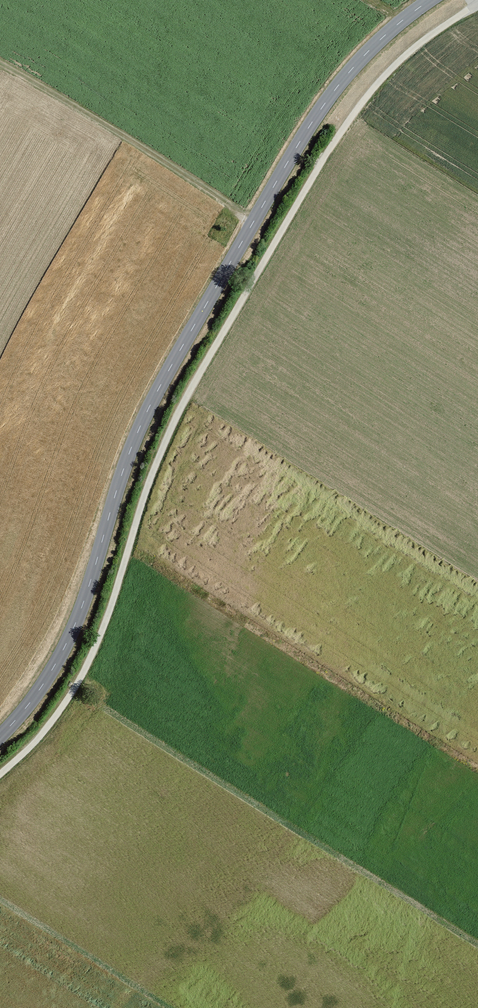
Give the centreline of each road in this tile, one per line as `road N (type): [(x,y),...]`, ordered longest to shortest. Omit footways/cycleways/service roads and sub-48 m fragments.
road 1 (track): [(477,6),(390,69),(315,177),(163,449),(82,678),(41,738),(0,775)]
road 2 (tertiary): [(0,739),(59,653),(84,600),(147,409),(299,142),(372,49),(436,0)]
road 3 (track): [(0,67),(251,225)]

